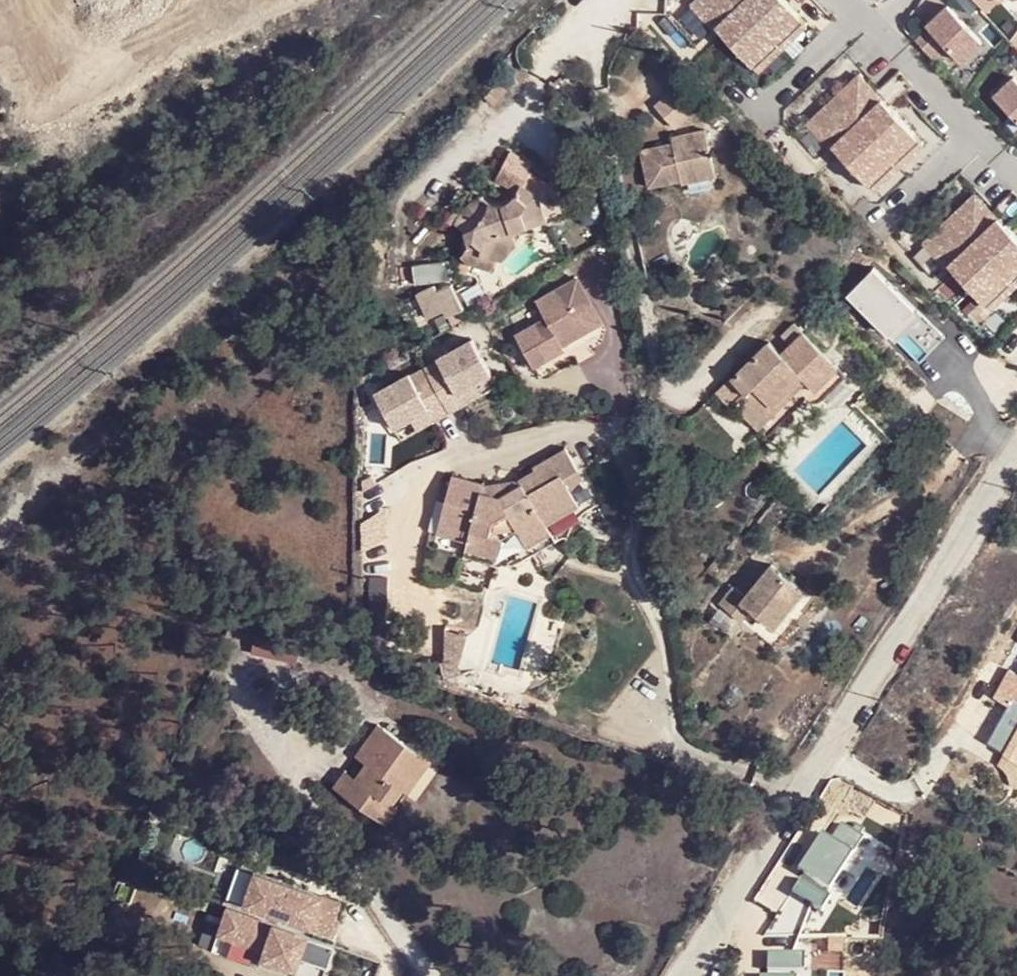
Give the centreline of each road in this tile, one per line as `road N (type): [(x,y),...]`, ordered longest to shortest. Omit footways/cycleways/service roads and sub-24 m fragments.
road 1 (residential): [(1016,447),(688,975)]

